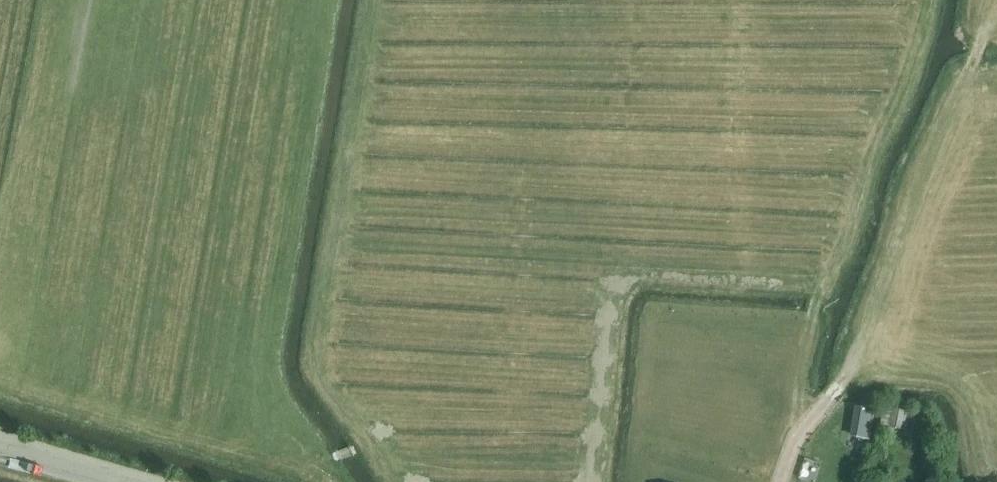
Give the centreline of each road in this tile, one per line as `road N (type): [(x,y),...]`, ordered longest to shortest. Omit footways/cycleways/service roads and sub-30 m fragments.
road 1 (track): [(833,393),(875,323),(938,142),(990,28)]
road 2 (tertiary): [(117,481),(0,448)]

